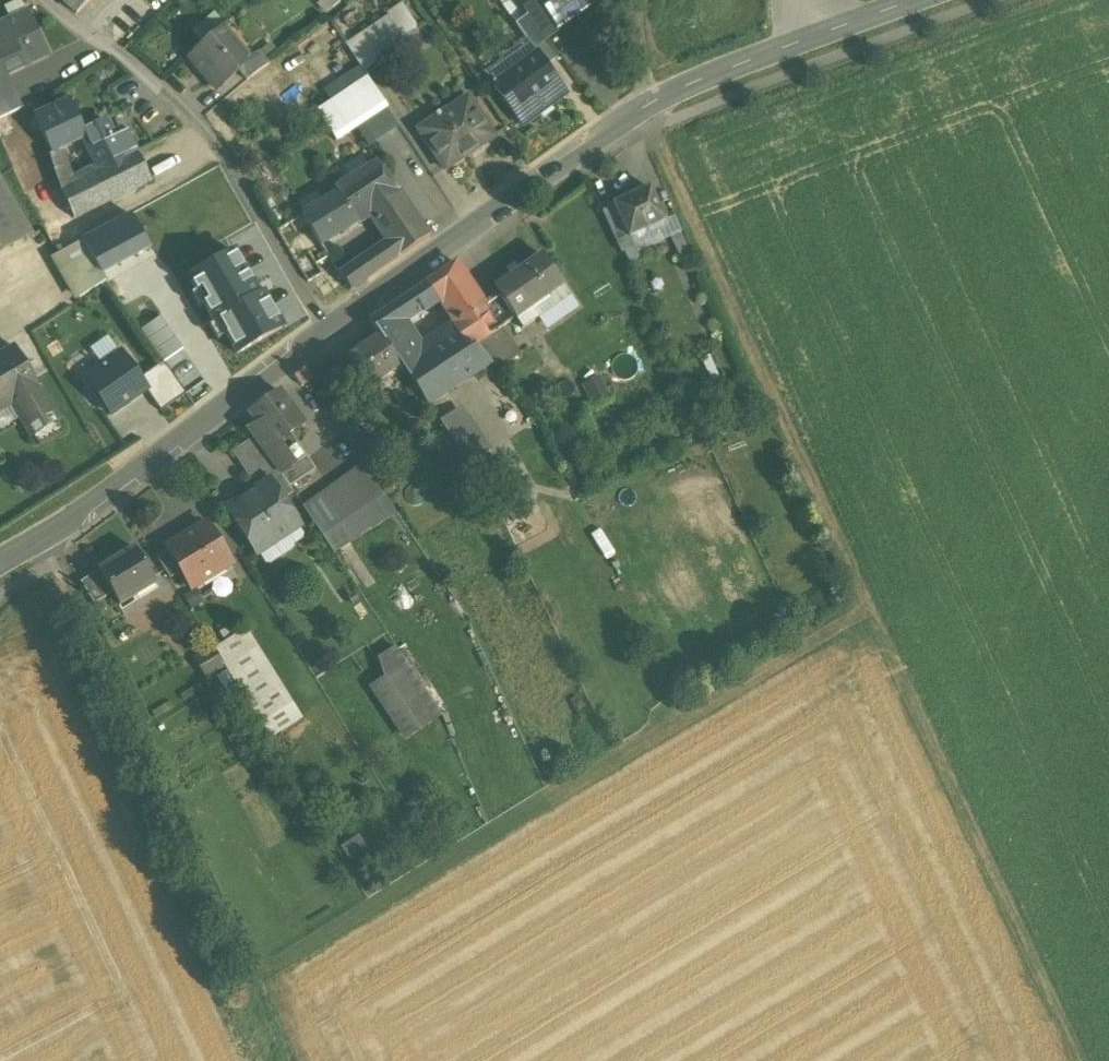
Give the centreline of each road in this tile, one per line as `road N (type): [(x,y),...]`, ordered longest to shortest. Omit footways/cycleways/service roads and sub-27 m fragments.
road 1 (track): [(653,130),(862,602),(1078,1060)]
road 2 (track): [(253,983),(862,602)]
road 3 (secondary): [(325,335),(648,107),(910,0)]
road 4 (track): [(289,1060),(44,536)]
road 5 (residential): [(44,0),(116,48),(200,124),(325,335)]
road 6 (secondary): [(0,561),(325,335)]

